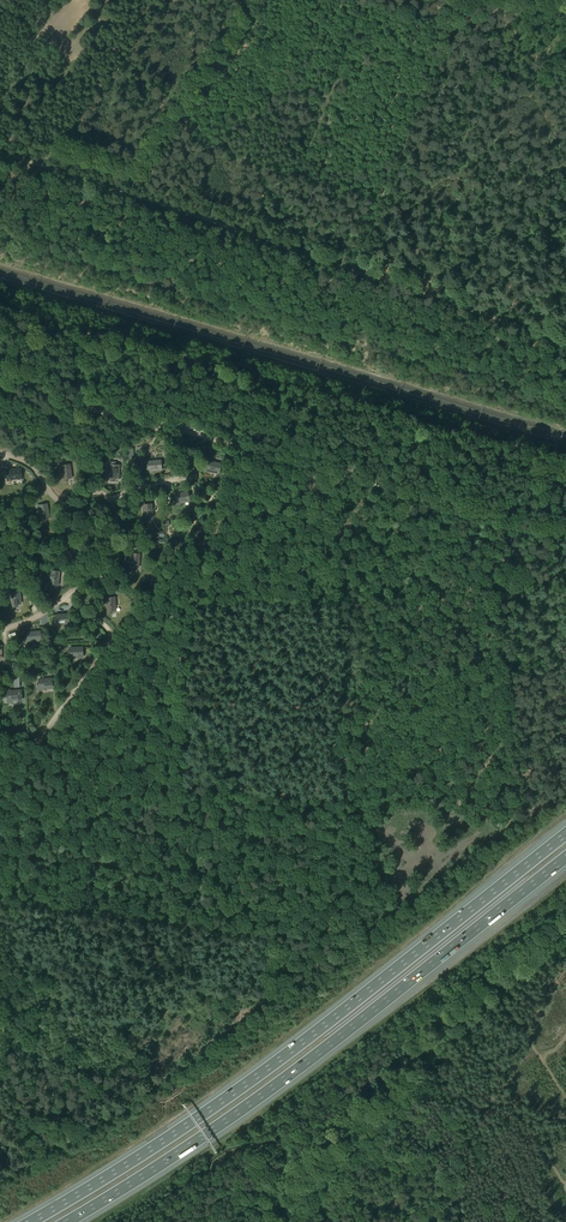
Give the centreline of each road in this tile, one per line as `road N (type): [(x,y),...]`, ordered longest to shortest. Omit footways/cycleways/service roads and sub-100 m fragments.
road 1 (track): [(0,899),(333,944),(381,917),(372,835),(333,758),(344,657),(322,531)]
road 2 (motorway): [(565,833),(267,1068),(29,1221)]
road 3 (motorway): [(67,1221),(279,1082),(565,857)]
road 4 (track): [(0,151),(565,341)]
road 5 (track): [(0,306),(565,460)]
road 6 (track): [(14,767),(506,818),(529,778),(565,754)]
road 7 (track): [(565,532),(0,385)]
road 8 (track): [(159,602),(363,606),(441,588),(565,596)]
road 9 (track): [(0,834),(379,875)]
road 10 (track): [(0,973),(252,997),(263,986),(267,936)]
road 11 (track): [(565,1189),(467,1033),(504,1008),(544,1063)]
road 12 (track): [(355,269),(456,0)]
road 13 (track): [(335,710),(72,695)]
road 14 (track): [(254,1221),(413,1059)]
road 15 (track): [(454,812),(441,588)]
road 16 (track): [(130,985),(149,781)]
road 17 (track): [(413,1059),(565,923)]

